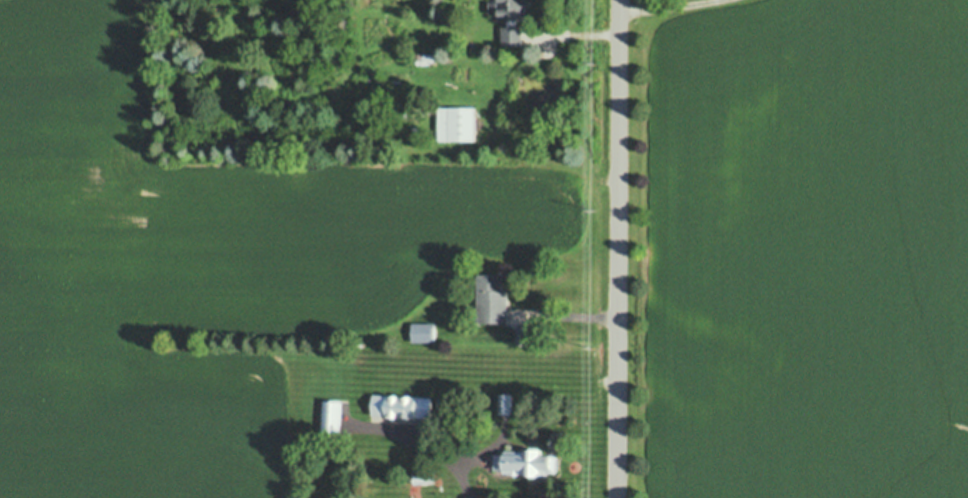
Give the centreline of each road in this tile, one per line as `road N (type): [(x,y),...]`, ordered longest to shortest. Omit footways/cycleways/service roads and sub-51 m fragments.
road 1 (residential): [(617,0),(614,497)]

